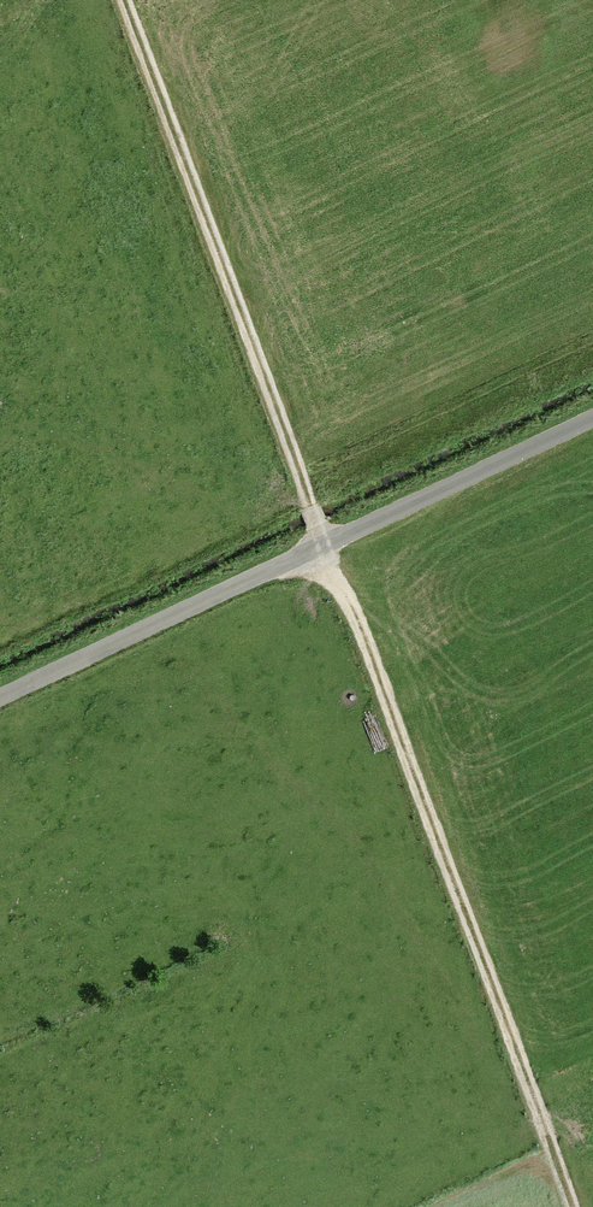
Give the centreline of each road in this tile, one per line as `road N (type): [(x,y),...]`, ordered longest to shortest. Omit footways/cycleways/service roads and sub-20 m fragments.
road 1 (track): [(572,1206),(321,542)]
road 2 (track): [(592,414),(0,694)]
road 3 (track): [(121,0),(321,542)]

